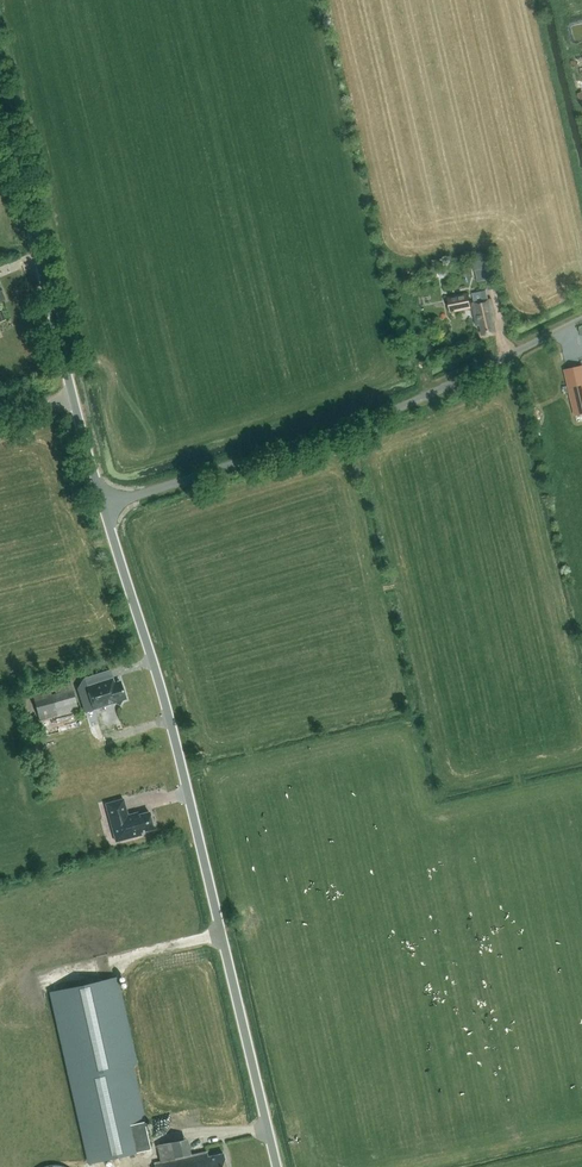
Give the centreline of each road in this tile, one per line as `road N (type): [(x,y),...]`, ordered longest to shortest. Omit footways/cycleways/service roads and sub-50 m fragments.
road 1 (unclassified): [(276,1166),(170,725),(103,501)]
road 2 (unclassified): [(103,501),(340,429),(581,320)]
road 3 (unclassified): [(103,501),(0,97)]

